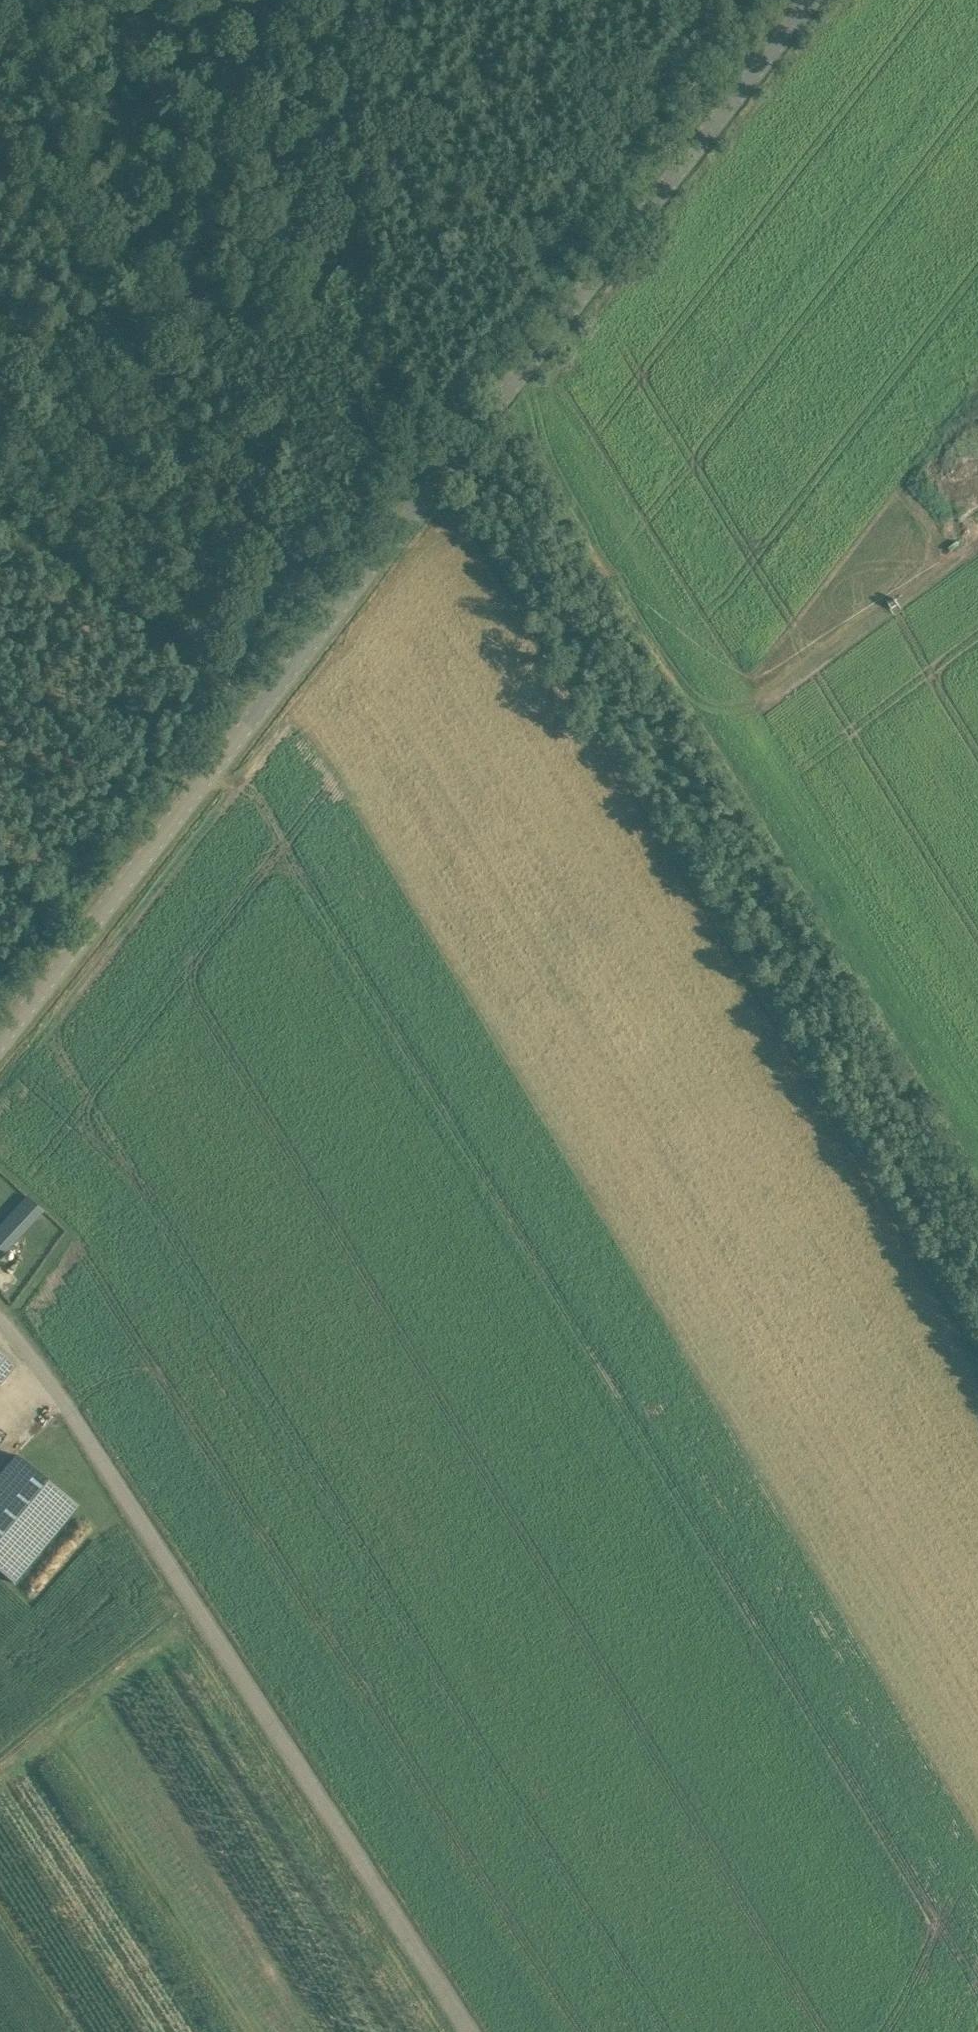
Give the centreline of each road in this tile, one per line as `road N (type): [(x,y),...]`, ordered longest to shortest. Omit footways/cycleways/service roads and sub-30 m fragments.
road 1 (tertiary): [(0,1043),(809,0)]
road 2 (unclassified): [(471,2031),(57,1391),(0,1322)]

